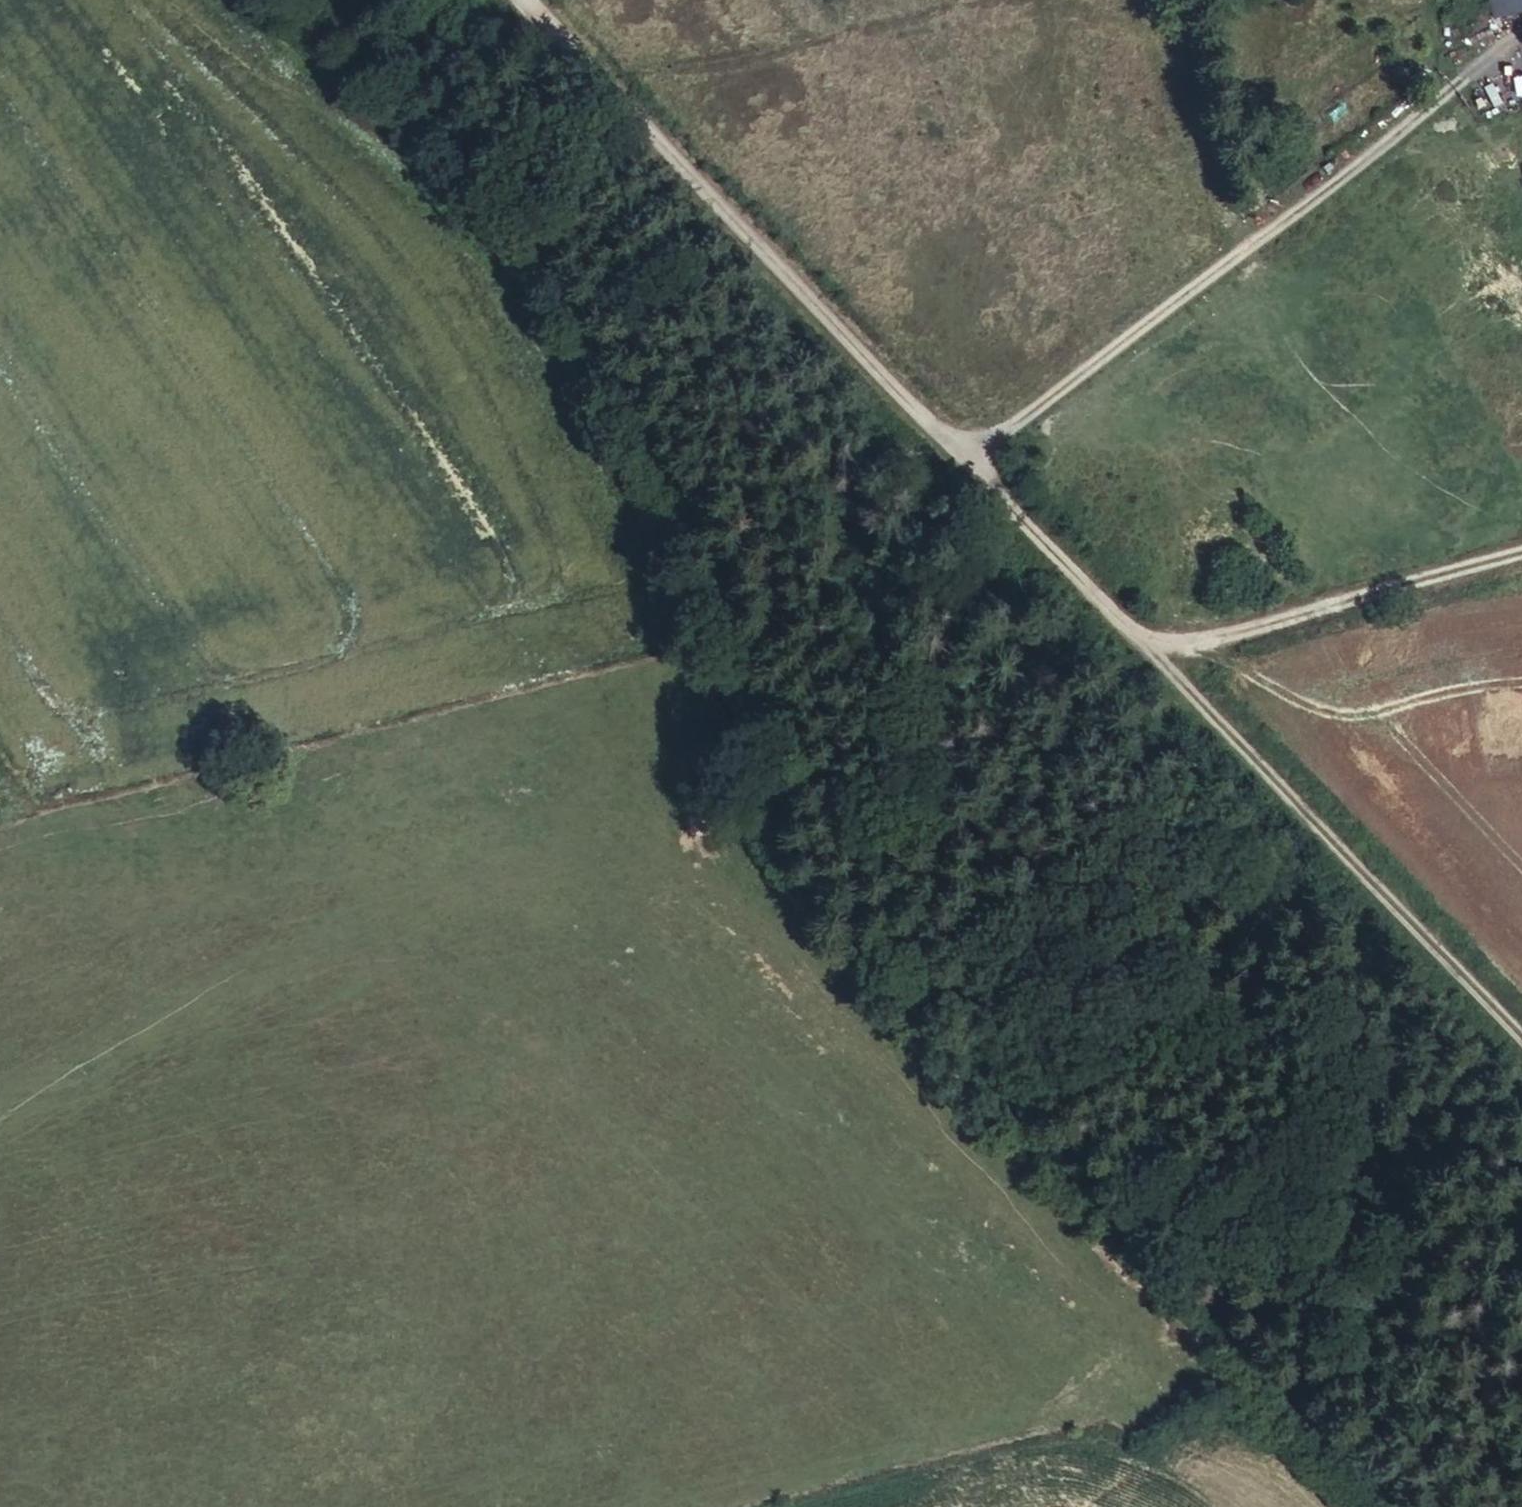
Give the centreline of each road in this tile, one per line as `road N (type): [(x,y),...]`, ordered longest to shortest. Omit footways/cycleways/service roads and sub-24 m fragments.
road 1 (unclassified): [(527,0),(1130,679)]
road 2 (track): [(1130,679),(1521,1083)]

